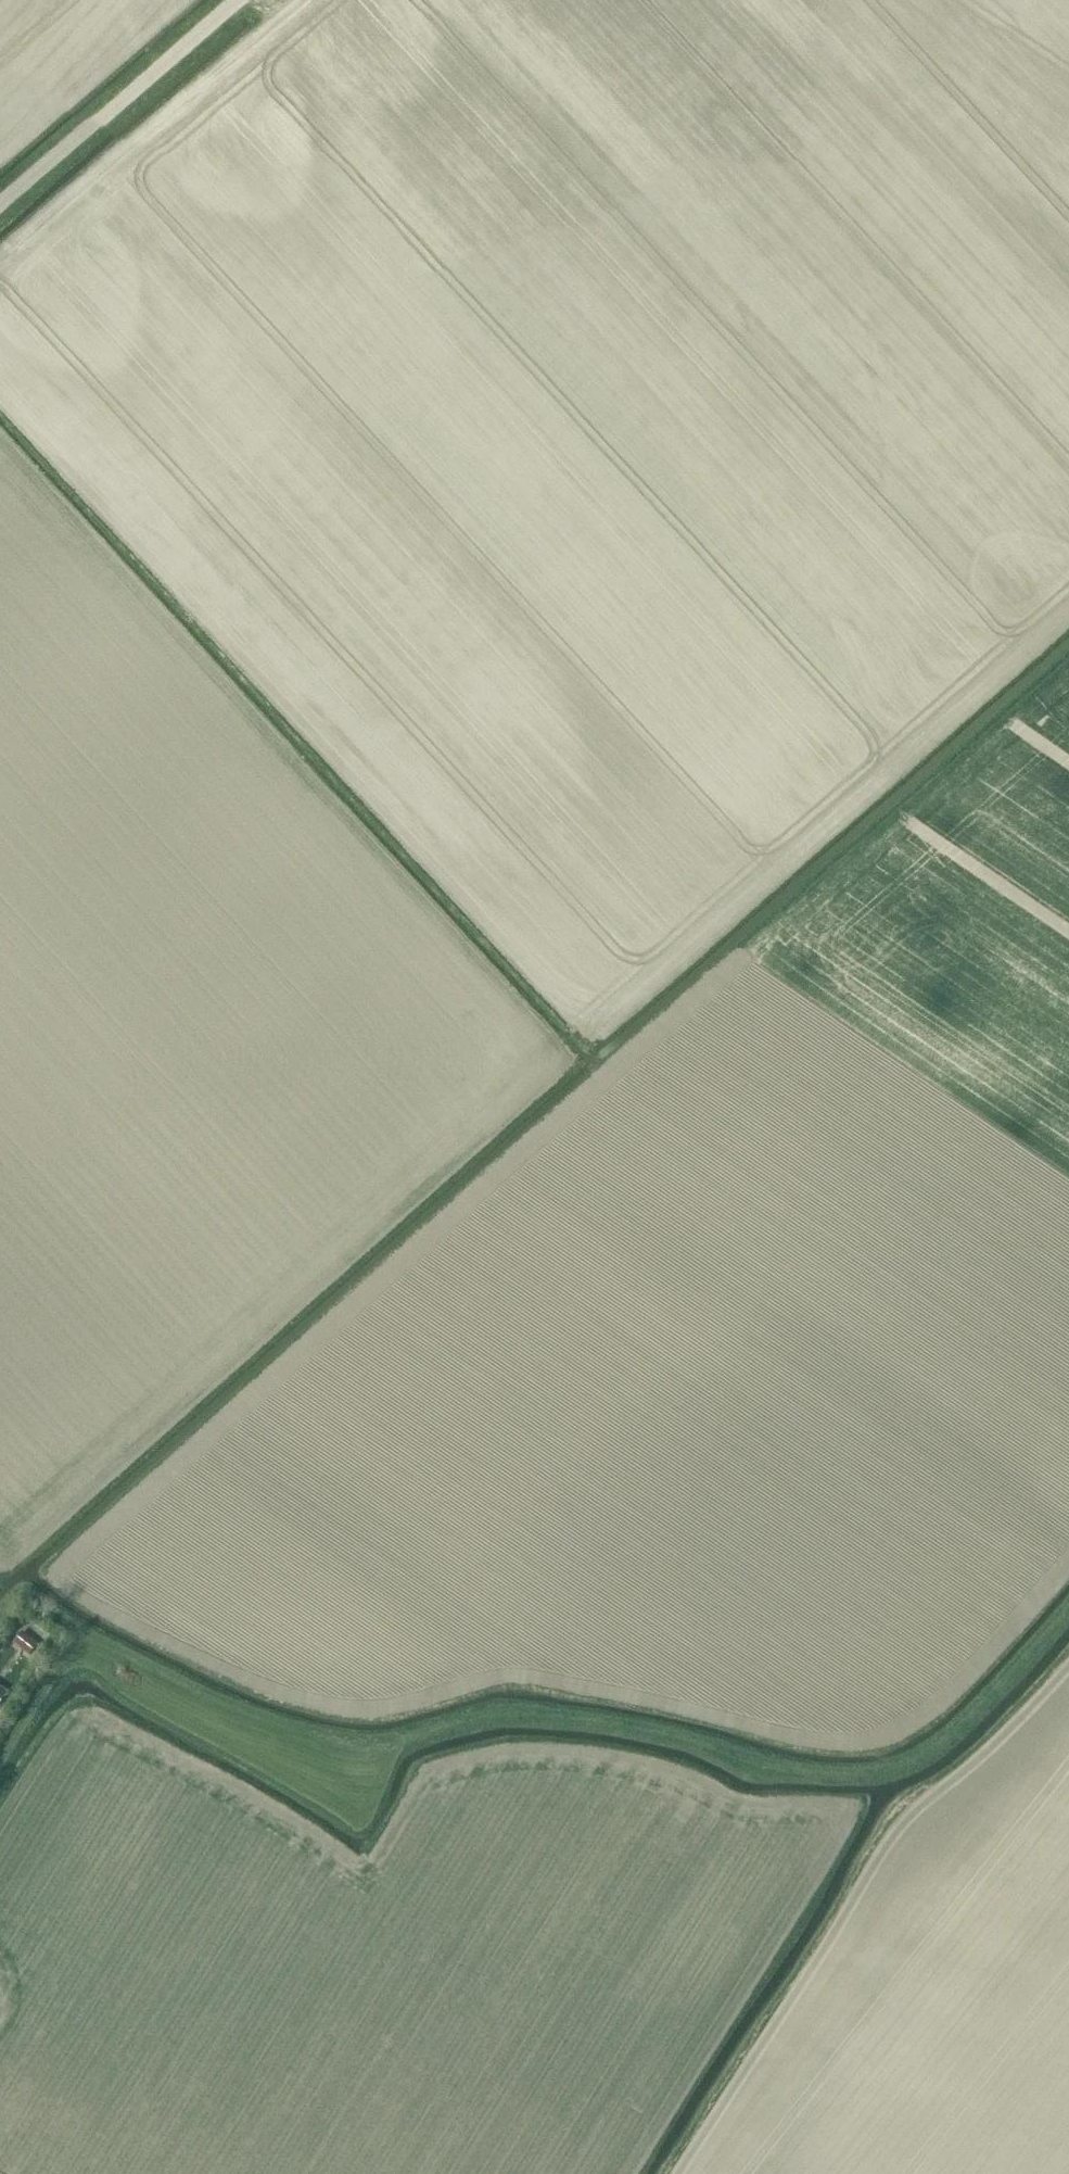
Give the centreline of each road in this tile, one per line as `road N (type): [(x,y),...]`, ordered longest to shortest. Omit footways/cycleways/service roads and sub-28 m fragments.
road 1 (track): [(0,1764),(55,1674),(83,1652),(106,1651),(272,1728),(323,1741),(366,1746),(476,1716),(540,1712),(681,1735),(799,1769),(881,1772),(950,1737),(1068,1609)]
road 2 (unclassified): [(0,203),(233,0)]

